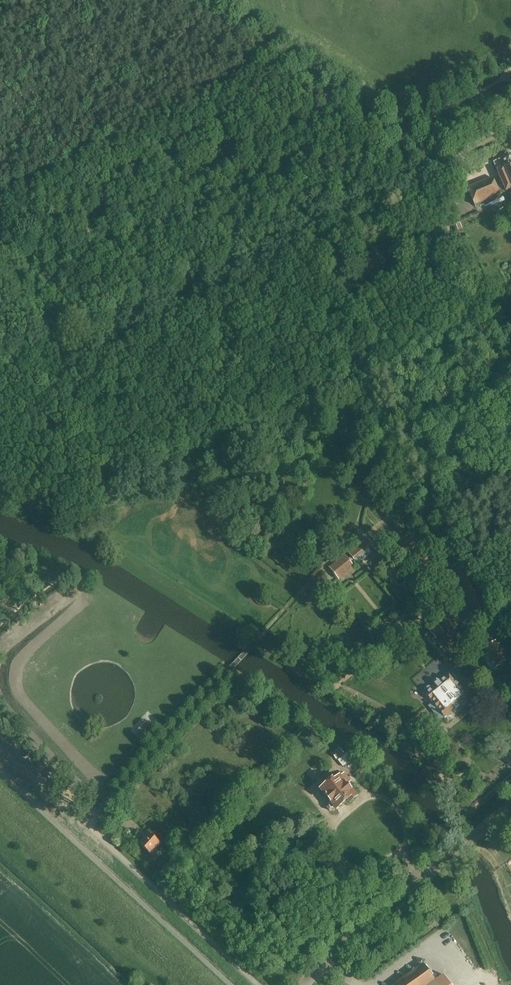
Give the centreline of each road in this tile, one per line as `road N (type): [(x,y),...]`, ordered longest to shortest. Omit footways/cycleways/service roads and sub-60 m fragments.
road 1 (unclassified): [(229,984),(0,776)]
road 2 (residential): [(303,984),(510,802)]
road 3 (unclassified): [(259,984),(106,842)]

